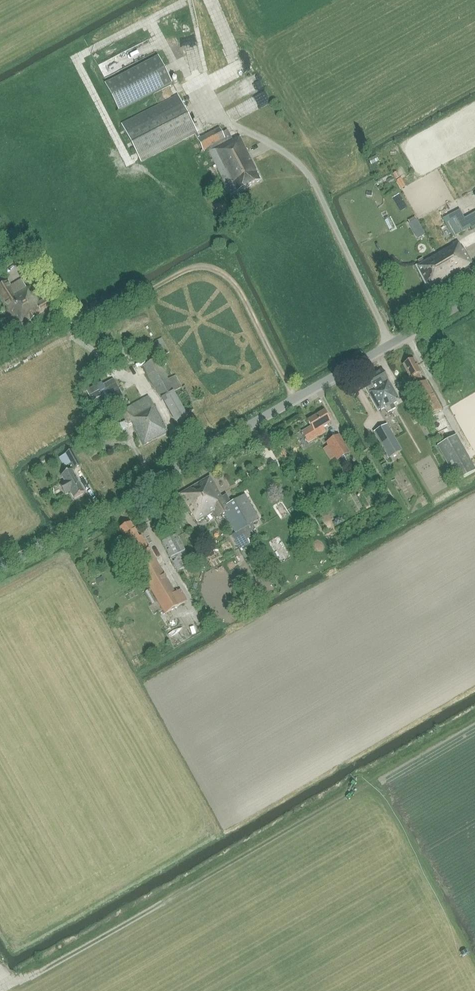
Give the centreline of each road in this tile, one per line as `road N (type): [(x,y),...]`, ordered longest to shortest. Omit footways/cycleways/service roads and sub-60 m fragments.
road 1 (tertiary): [(0,569),(474,297)]

